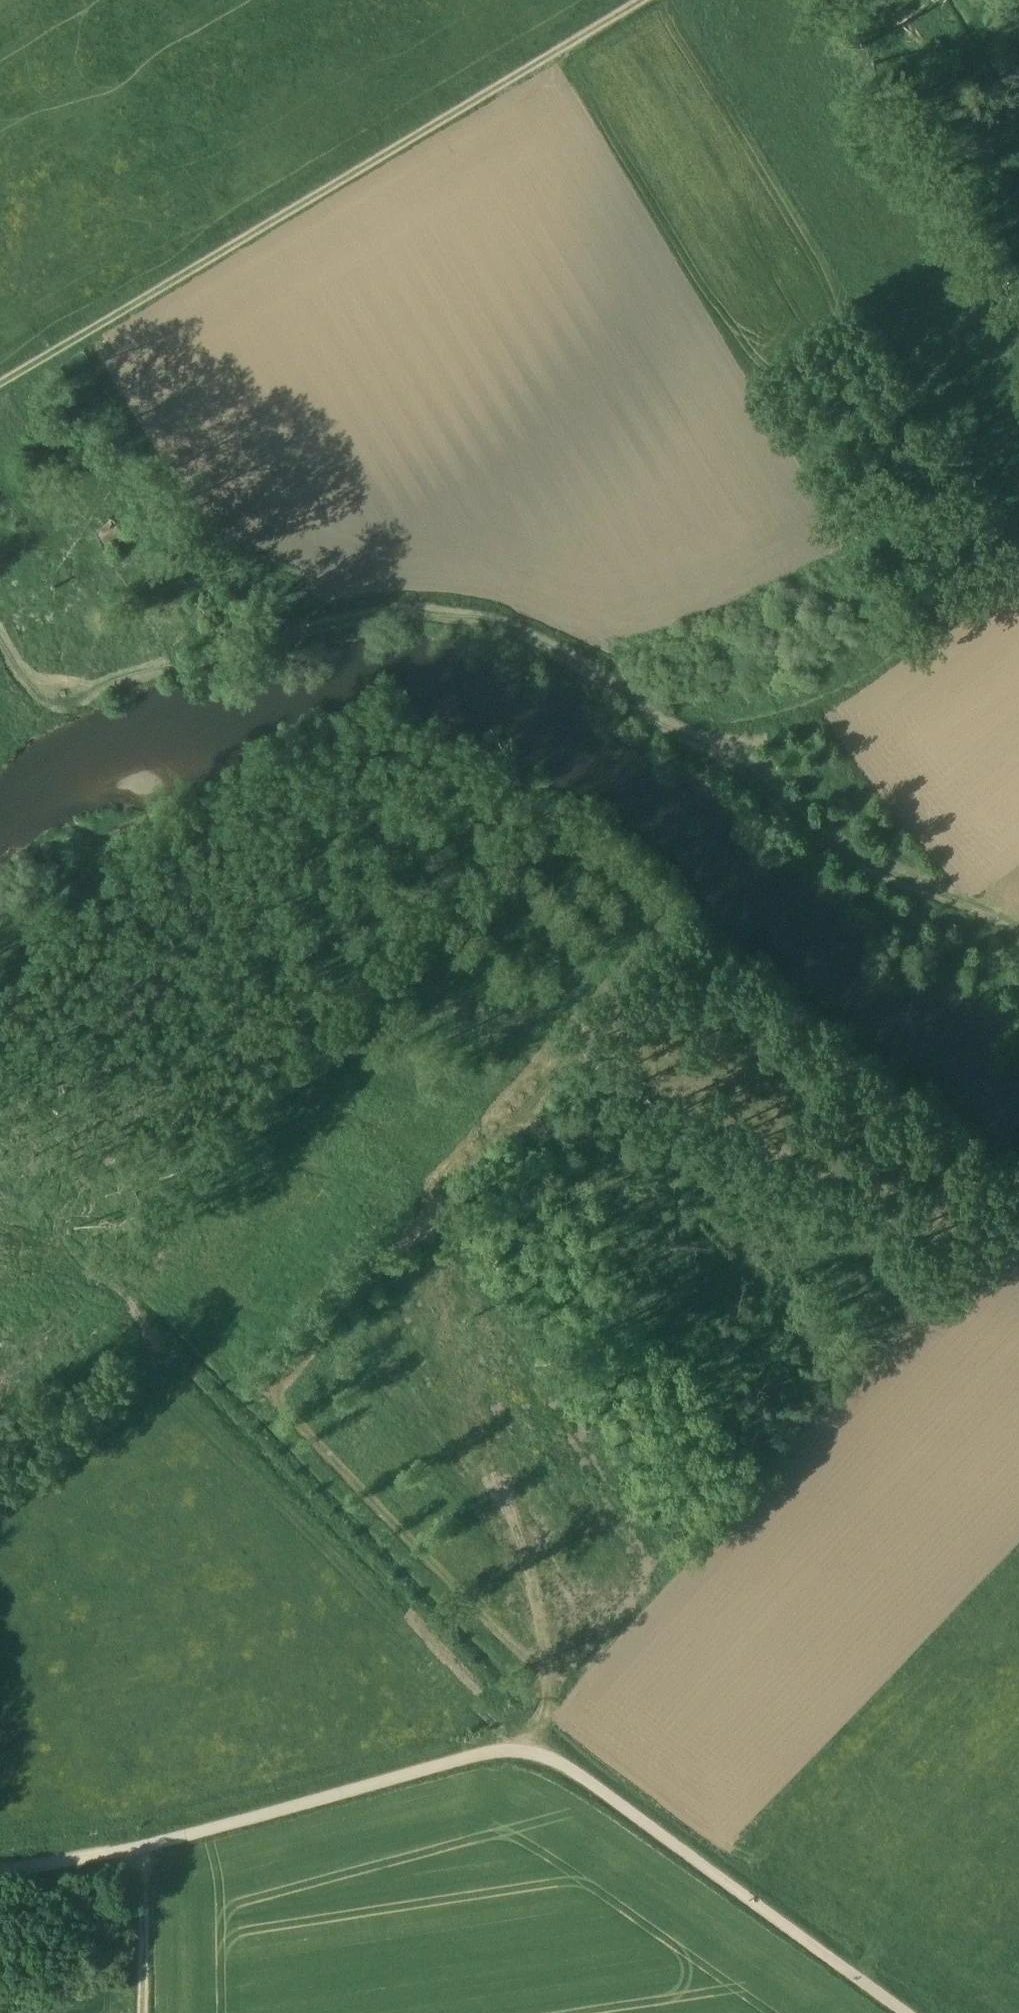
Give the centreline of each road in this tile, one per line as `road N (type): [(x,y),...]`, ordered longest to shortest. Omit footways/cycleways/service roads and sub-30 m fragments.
road 1 (unclassified): [(906,2012),(575,1775),(533,1754),(488,1752),(133,1849)]
road 2 (track): [(0,384),(643,0)]
road 3 (track): [(131,1311),(520,1722),(533,1754)]
road 4 (track): [(137,2012),(133,1849)]
road 5 (unclassified): [(0,1873),(133,1849)]

